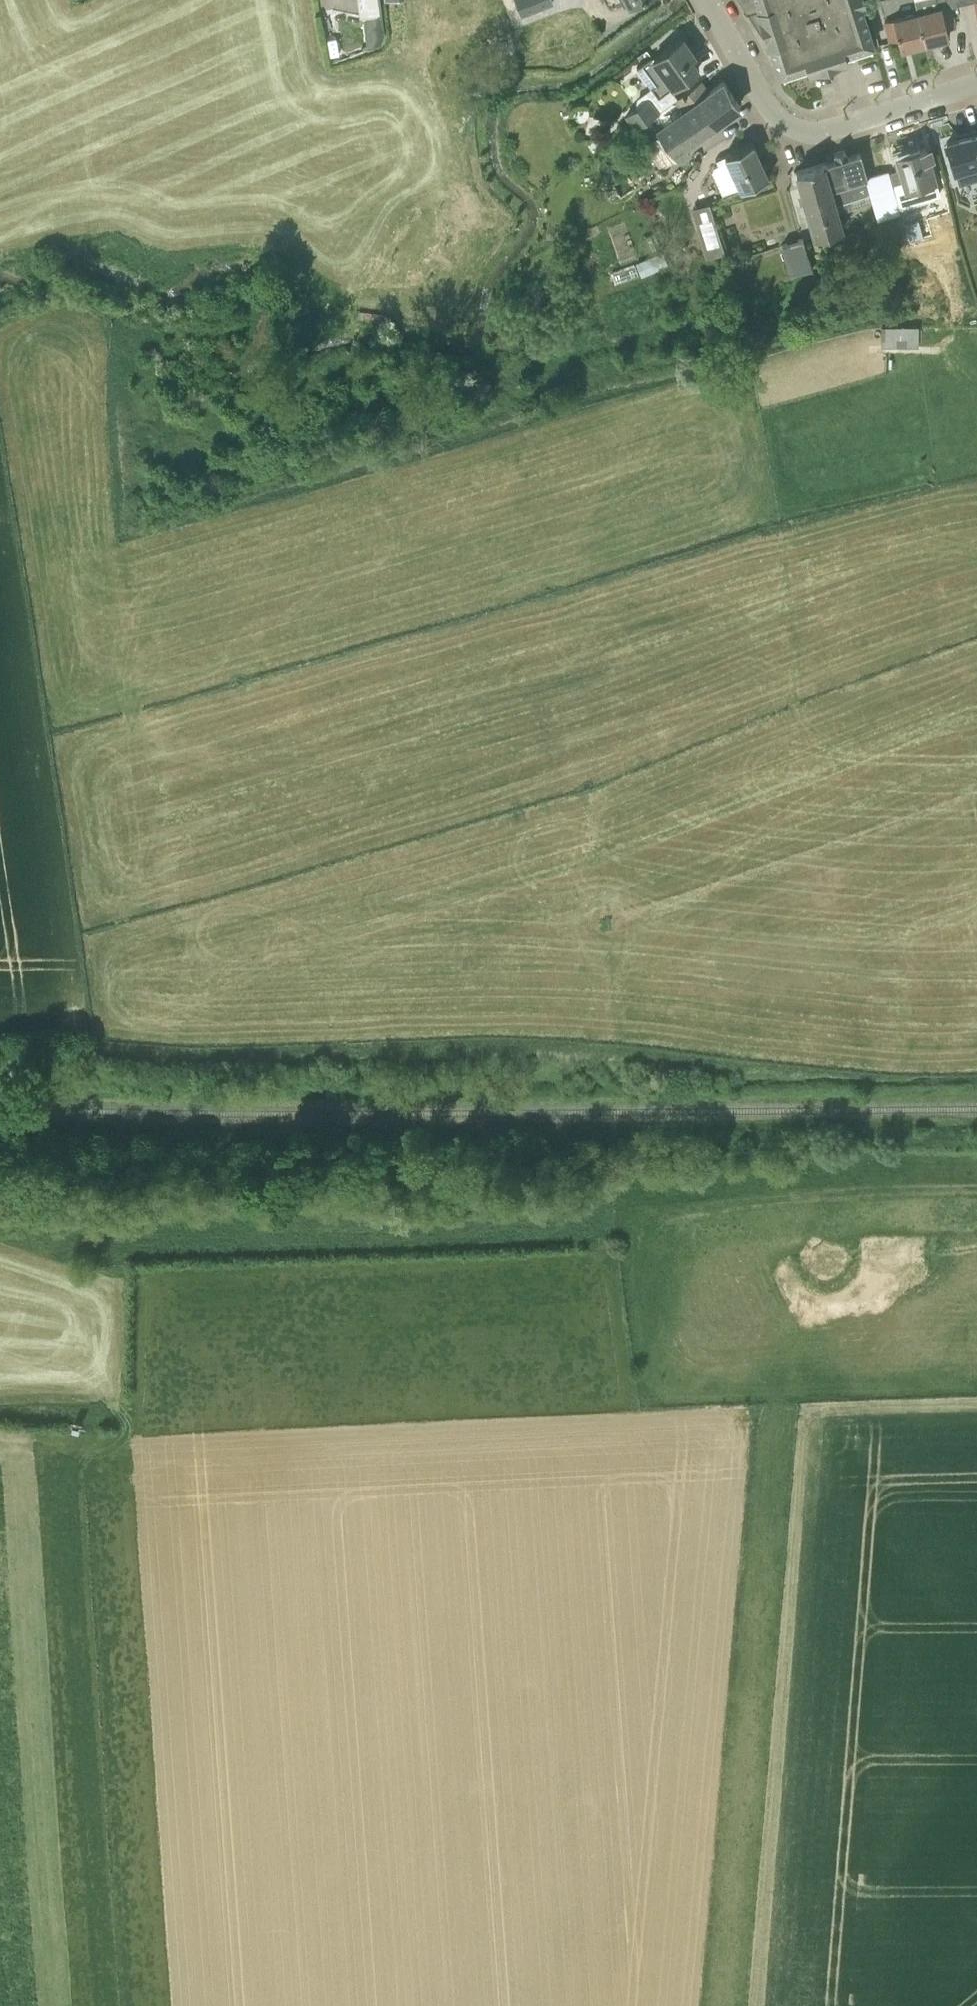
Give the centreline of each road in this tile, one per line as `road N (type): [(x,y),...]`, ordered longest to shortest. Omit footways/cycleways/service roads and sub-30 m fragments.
road 1 (residential): [(976,83),(833,130),(779,124),(704,0)]

